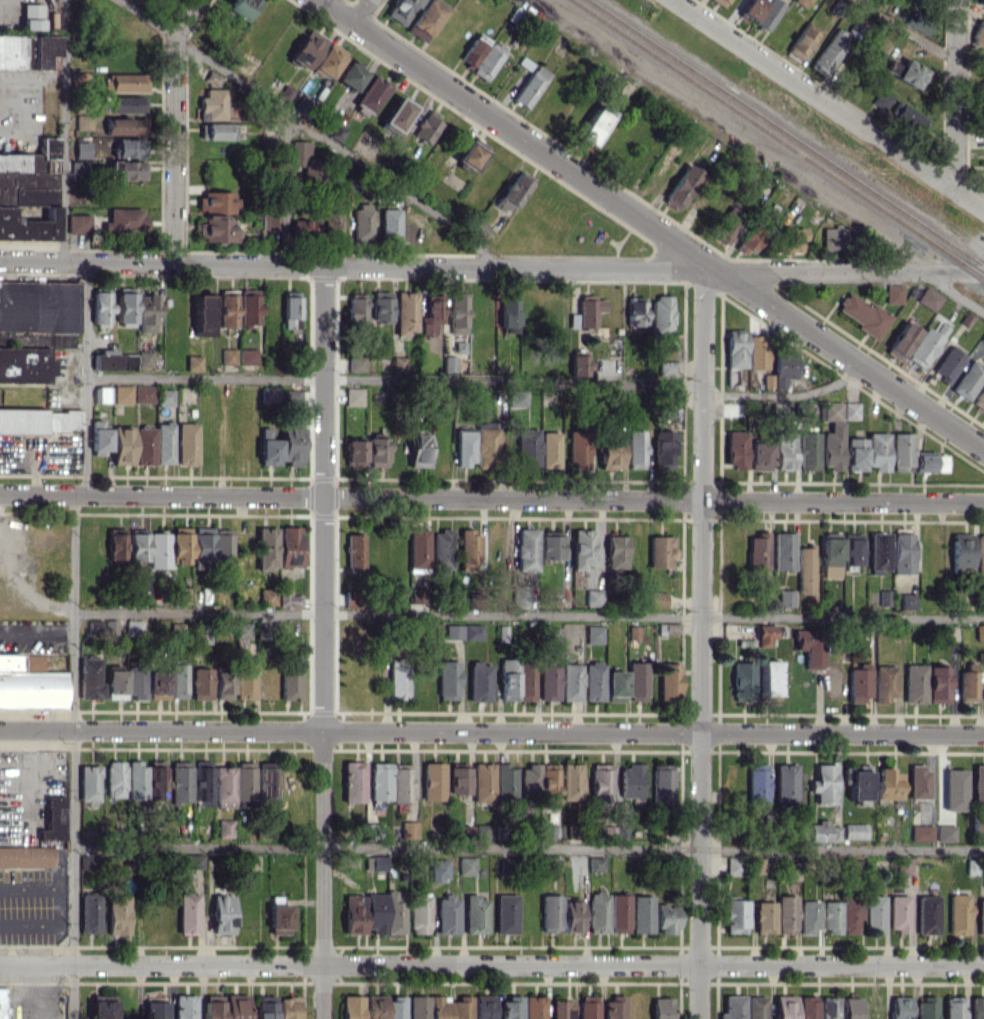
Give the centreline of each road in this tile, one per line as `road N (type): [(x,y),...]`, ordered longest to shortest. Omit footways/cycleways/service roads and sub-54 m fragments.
road 1 (residential): [(0,494),(983,502)]
road 2 (residential): [(0,729),(983,734)]
road 3 (residential): [(0,963),(983,965)]
road 4 (residential): [(318,0),(983,450)]
road 5 (residential): [(324,266),(323,1018)]
road 6 (residential): [(719,271),(703,298),(698,1018)]
road 7 (residential): [(719,271),(0,261)]
road 8 (residential): [(674,0),(983,210)]
road 9 (residential): [(719,271),(983,273)]
road 10 (residential): [(175,37),(174,263)]
road 11 (residential): [(956,0),(954,190)]

